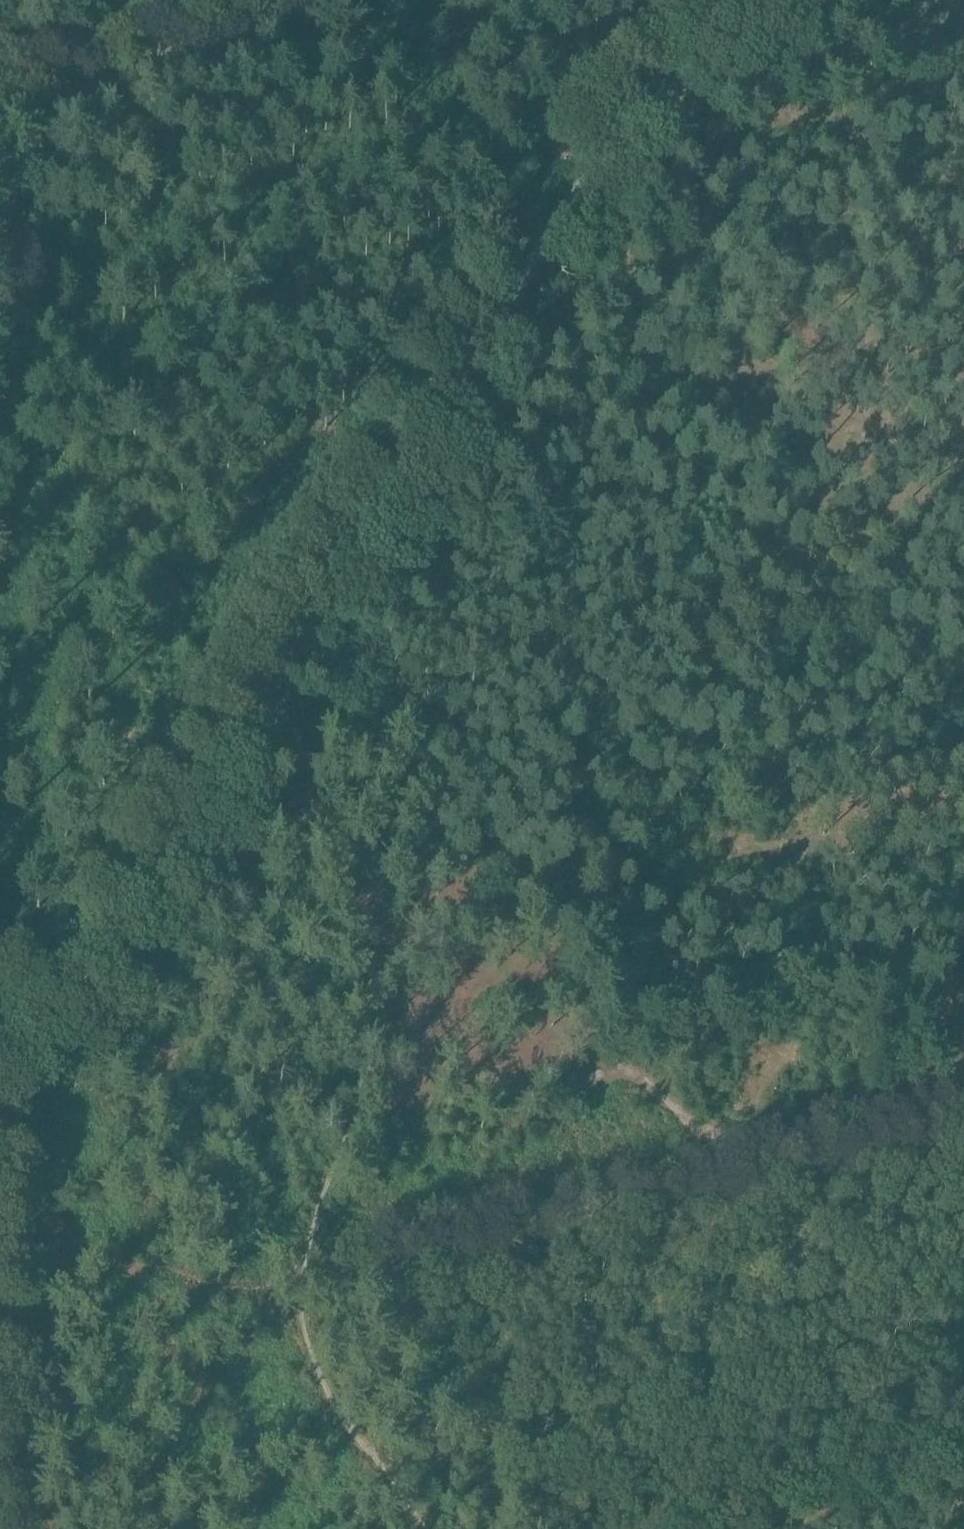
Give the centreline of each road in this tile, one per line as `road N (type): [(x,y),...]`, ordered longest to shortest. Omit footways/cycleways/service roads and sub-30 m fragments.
road 1 (track): [(799,0),(587,165),(273,670),(38,1022),(0,1060)]
road 2 (track): [(303,1262),(963,1092)]
road 3 (track): [(564,202),(745,132),(963,71)]
road 4 (track): [(0,84),(276,0)]

